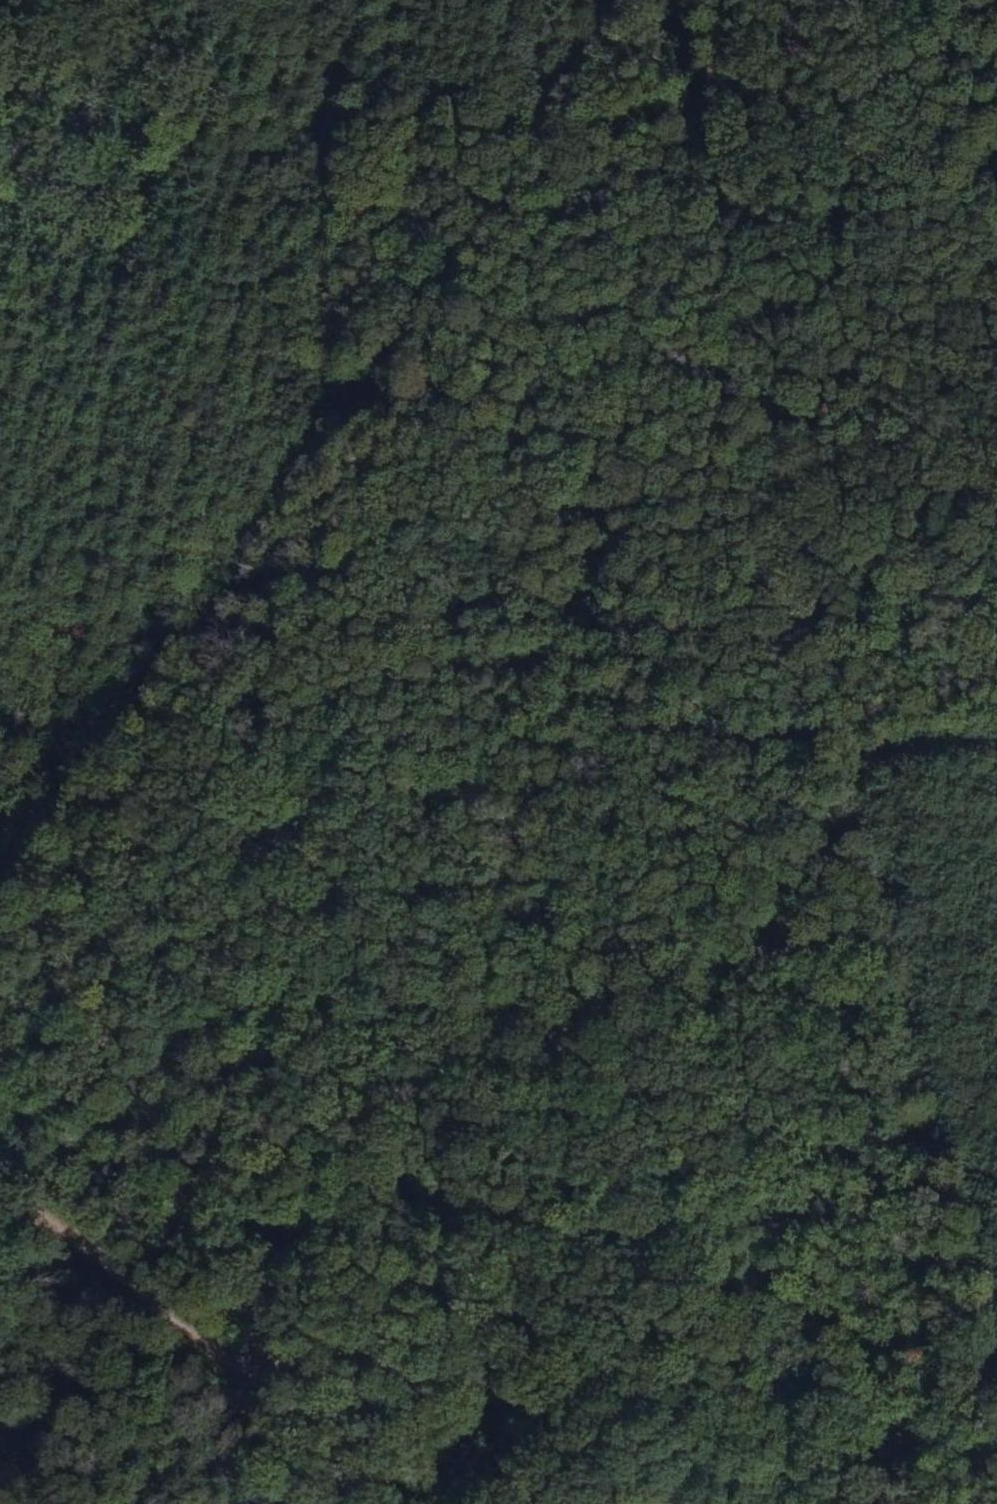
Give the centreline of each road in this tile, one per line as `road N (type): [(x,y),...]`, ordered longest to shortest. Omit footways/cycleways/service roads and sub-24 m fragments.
road 1 (track): [(0,1153),(450,1503)]

